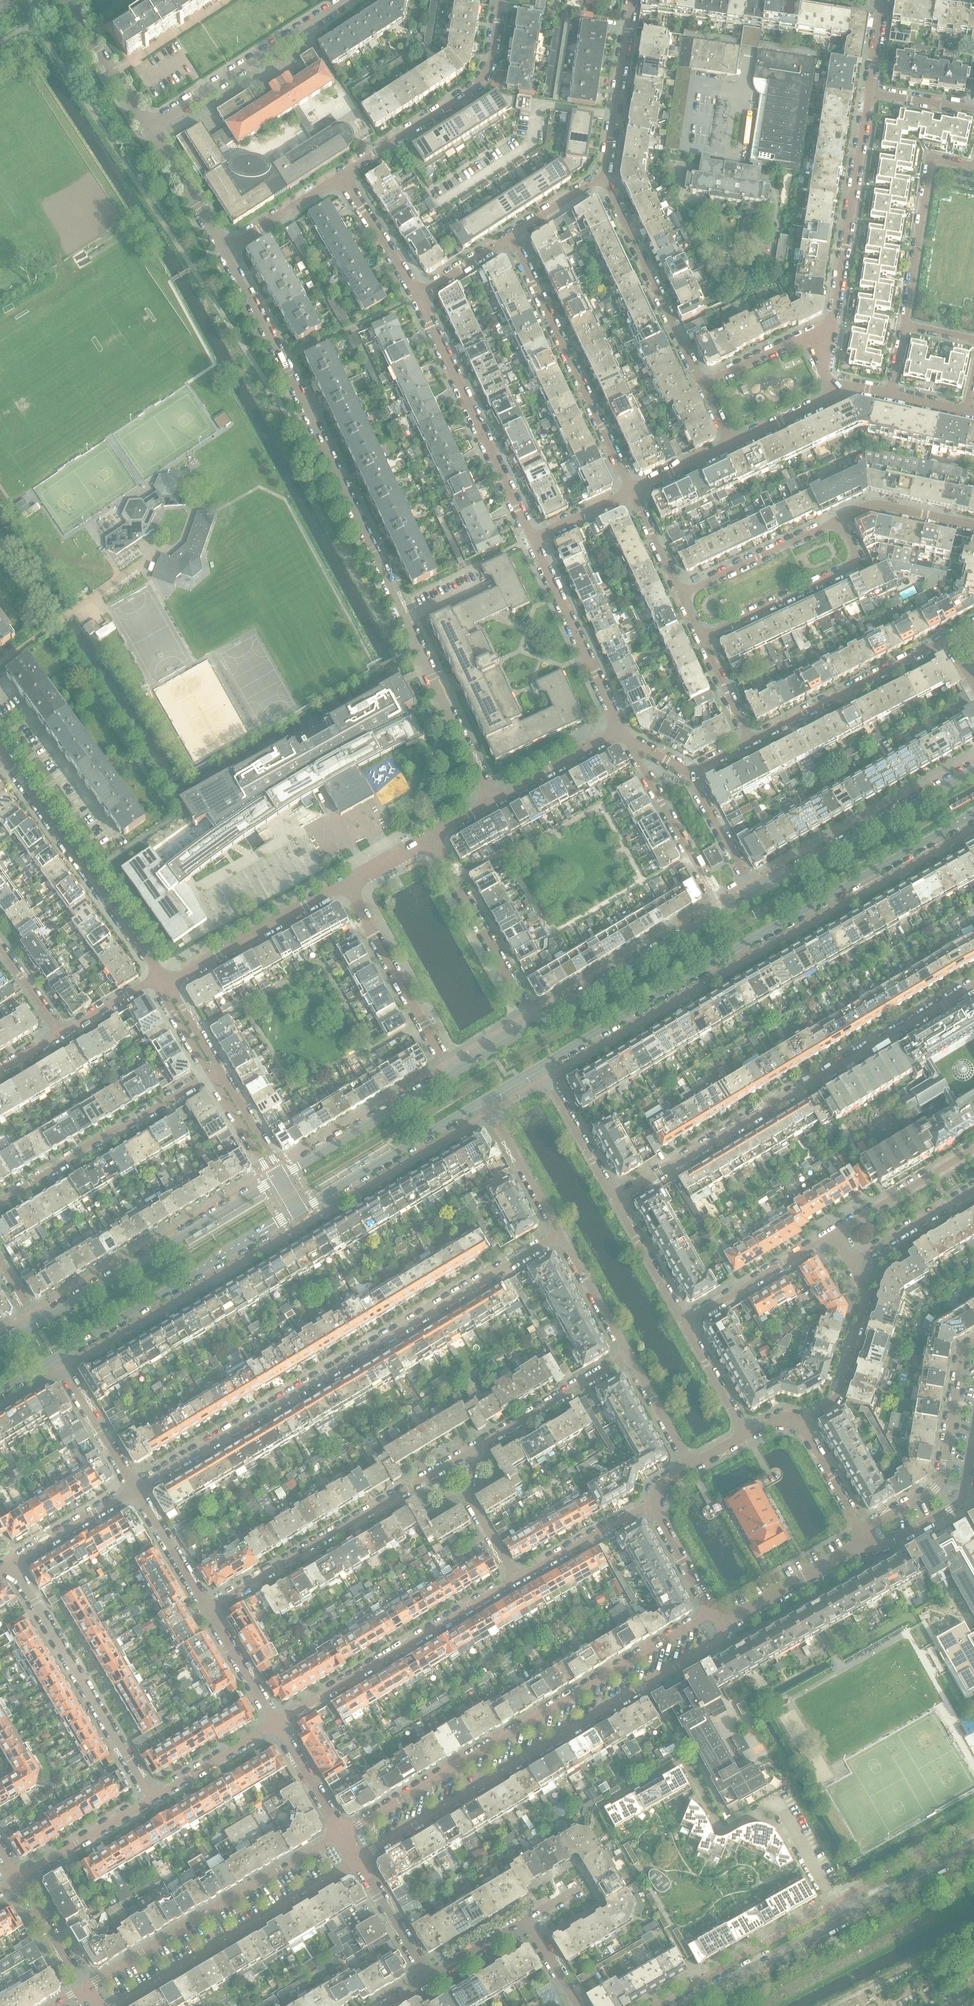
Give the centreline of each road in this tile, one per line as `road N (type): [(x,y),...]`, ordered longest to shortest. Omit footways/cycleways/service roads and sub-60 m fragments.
road 1 (residential): [(224,251),(495,802)]
road 2 (tertiary): [(540,1066),(973,816)]
road 3 (residential): [(135,1489),(562,1236)]
road 4 (residential): [(359,1858),(720,1640),(727,1620)]
road 5 (residential): [(714,1613),(344,1834)]
road 6 (residential): [(617,1199),(973,987)]
road 7 (residential): [(688,2005),(973,1845)]
road 8 (residential): [(207,1608),(477,1444)]
road 9 (residential): [(344,1834),(84,1990)]
road 10 (tertiary): [(56,1358),(300,1211)]
road 11 (residential): [(115,2005),(359,1858)]
road 12 (residential): [(510,237),(632,492)]
road 13 (residential): [(517,1577),(277,1724)]
road 14 (tertiary): [(275,1182),(37,1325)]
road 15 (residential): [(161,978),(3,754)]
road 16 (residential): [(153,1798),(12,1565)]
road 17 (residential): [(417,295),(531,539)]
road 18 (residential): [(340,175),(478,86),(492,61),(502,0)]
road 19 (tertiary): [(973,770),(757,893)]
road 20 (residential): [(0,1202),(210,1075)]
road 21 (residential): [(973,1342),(961,1350),(937,1490),(862,1532)]
road 22 (residential): [(148,128),(346,0)]
road 23 (residential): [(868,91),(832,324)]
road 24 (residential): [(701,383),(602,174)]
road 25 (residential): [(700,639),(859,564),(840,519)]
road 26 (residential): [(749,741),(947,639)]
road 27 (residential): [(347,882),(452,1073)]
road 28 (tertiary): [(300,1211),(486,1099)]
road 29 (tertiary): [(723,912),(537,1022)]
road 30 (residential): [(537,1022),(430,837)]
road 31 (residential): [(973,168),(930,158),(904,325)]
road 32 (residential): [(161,978),(174,978),(347,882)]
road 33 (residential): [(531,539),(620,729)]
road 34 (residential): [(629,740),(723,912)]
road 35 (tertiary): [(452,1073),(286,1175)]
road 36 (residential): [(800,1421),(834,1400),(867,1296),(851,1262)]
road 37 (residential): [(602,174),(634,0)]
road 38 (residential): [(834,1232),(683,1324)]
road 39 (residential): [(840,519),(680,594)]
road 40 (residential): [(477,1444),(629,1354)]
road 41 (residential): [(867,1541),(882,1545),(962,1500),(973,1439)]
road 42 (residential): [(973,1148),(834,1232)]
road 43 (residential): [(727,1620),(867,1541)]
road 44 (residential): [(655,1500),(517,1577)]
road 45 (residential): [(153,1798),(18,1879)]
road 46 (residential): [(486,1099),(562,1236)]
road 47 (residential): [(617,1199),(540,1066)]
road 48 (residential): [(135,1489),(56,1358)]
road 49 (residential): [(65,0),(148,128)]
road 50 (residential): [(517,1577),(474,1506),(477,1444)]
road 51 (residential): [(495,802),(620,729)]
road 52 (residential): [(148,128),(224,251)]
road 53 (residential): [(12,1565),(135,1489)]
road 54 (residential): [(277,1724),(153,1798)]
road 55 (residential): [(340,175),(417,295)]
road 56 (residential): [(851,1262),(973,1190)]
road 57 (residential): [(683,1324),(617,1199)]
road 58 (residential): [(207,1608),(135,1489)]
road 59 (residential): [(431,1977),(359,1858)]
road 60 (residential): [(224,251),(340,175)]
road 61 (residential): [(973,526),(874,504),(840,519)]
road 62 (residential): [(757,893),(688,773)]
road 63 (residential): [(562,1236),(629,1354)]
road 64 (residential): [(277,1724),(207,1608)]
road 65 (residential): [(84,1990),(18,1879)]
road 66 (residential): [(344,1834),(277,1724)]
road 67 (residential): [(655,1500),(714,1613)]
road 68 (residential): [(745,1435),(683,1324)]
road 69 (residential): [(862,1532),(800,1421)]
road 70 (residential): [(629,1354),(690,1465)]
road 71 (residential): [(210,1075),(275,1182)]
road 72 (residential): [(286,1175),(219,1070)]

